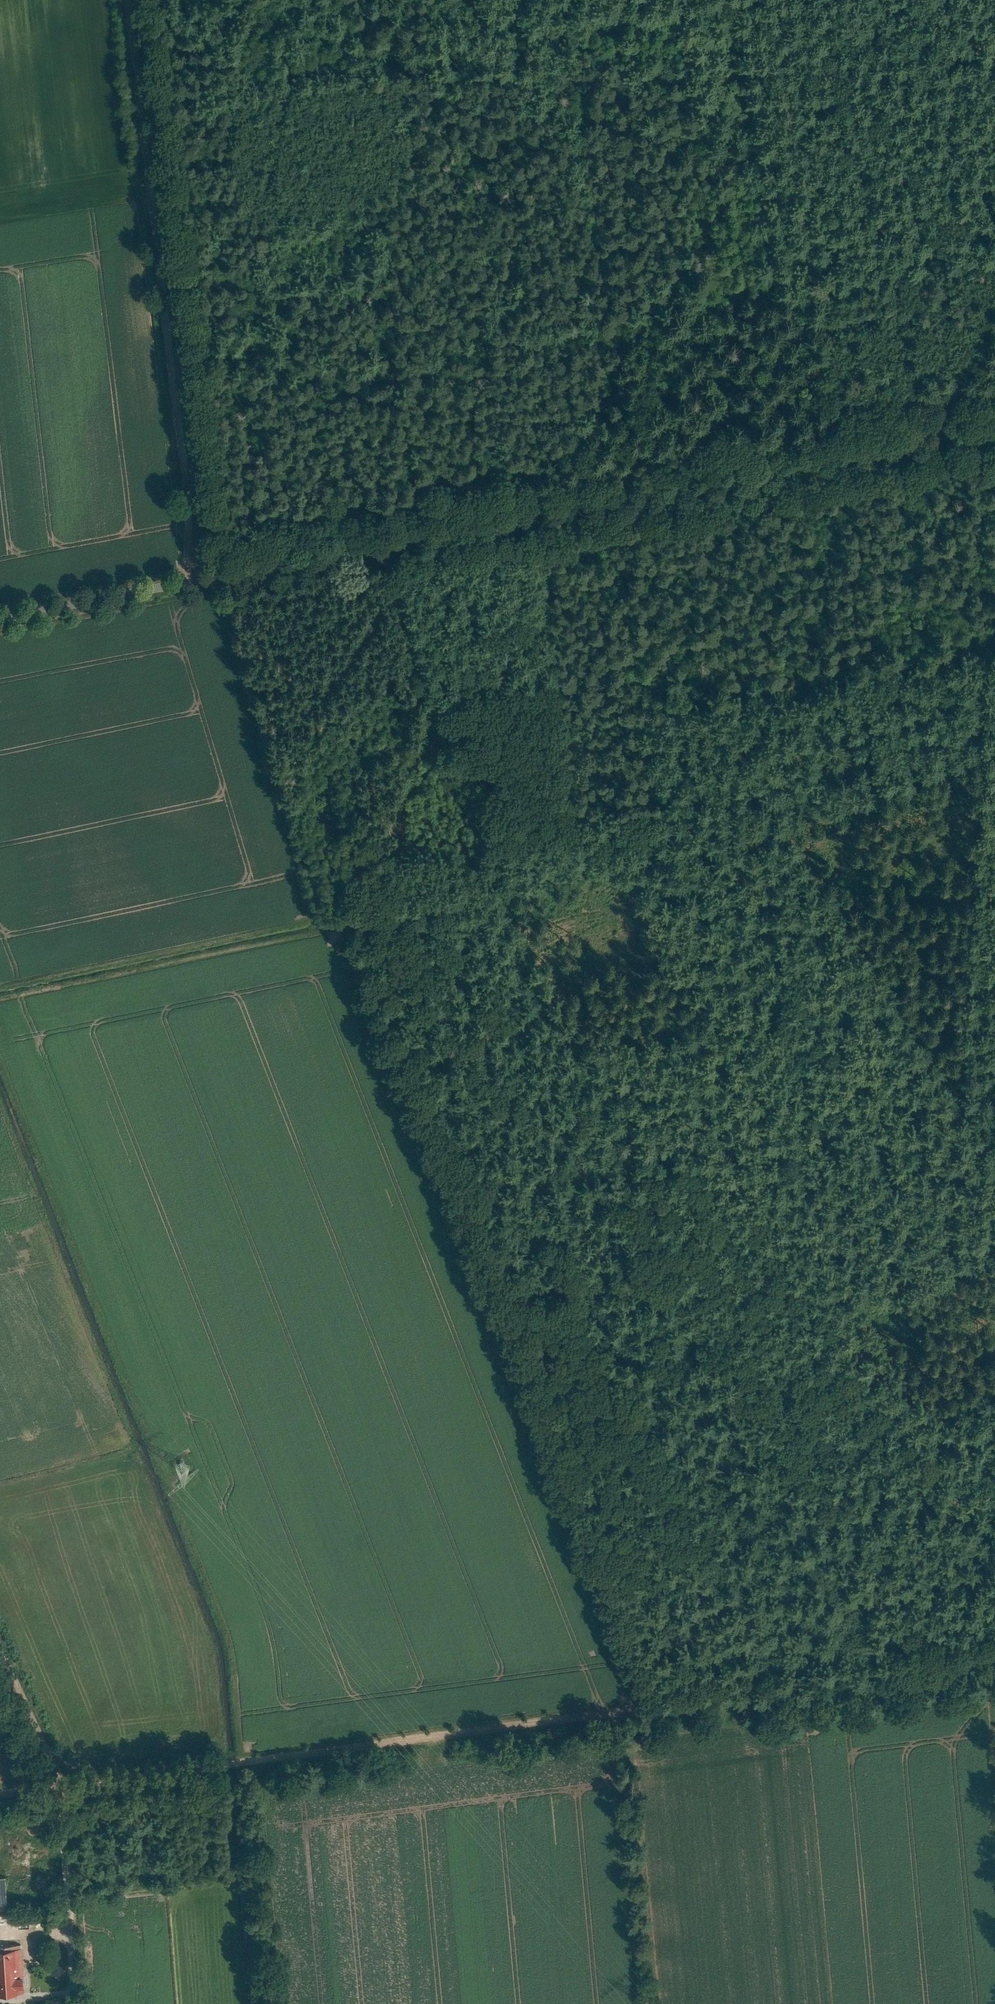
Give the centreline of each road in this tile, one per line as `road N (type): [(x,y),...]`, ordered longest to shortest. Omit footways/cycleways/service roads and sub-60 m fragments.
road 1 (residential): [(994,427),(0,624)]
road 2 (track): [(994,1662),(61,1788)]
road 3 (track): [(194,586),(126,0)]
road 4 (residential): [(61,1788),(76,2003)]
road 5 (track): [(61,1788),(0,1648)]

